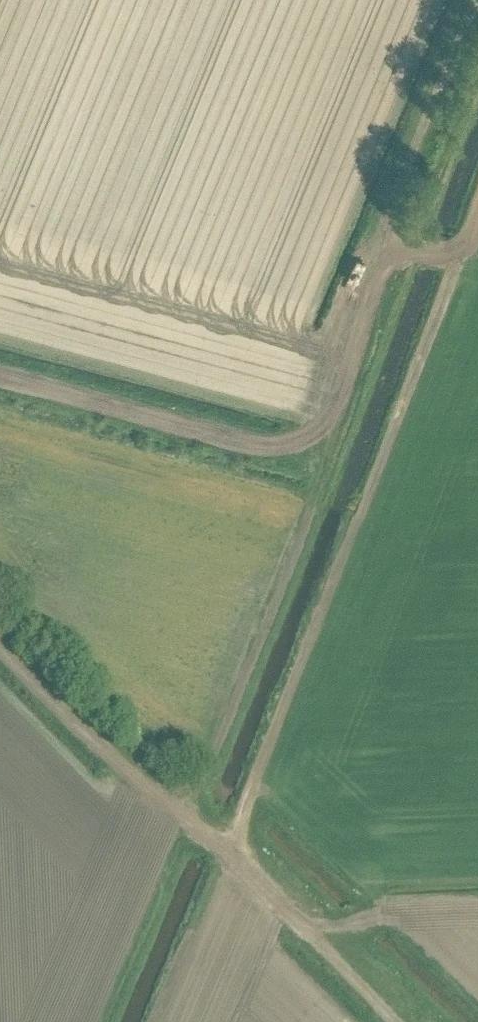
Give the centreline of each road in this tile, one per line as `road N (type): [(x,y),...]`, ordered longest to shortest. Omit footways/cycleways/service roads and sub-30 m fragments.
road 1 (track): [(477,8),(396,244),(456,261),(226,850),(393,1021)]
road 2 (track): [(396,244),(330,414),(298,437),(252,441),(0,374)]

